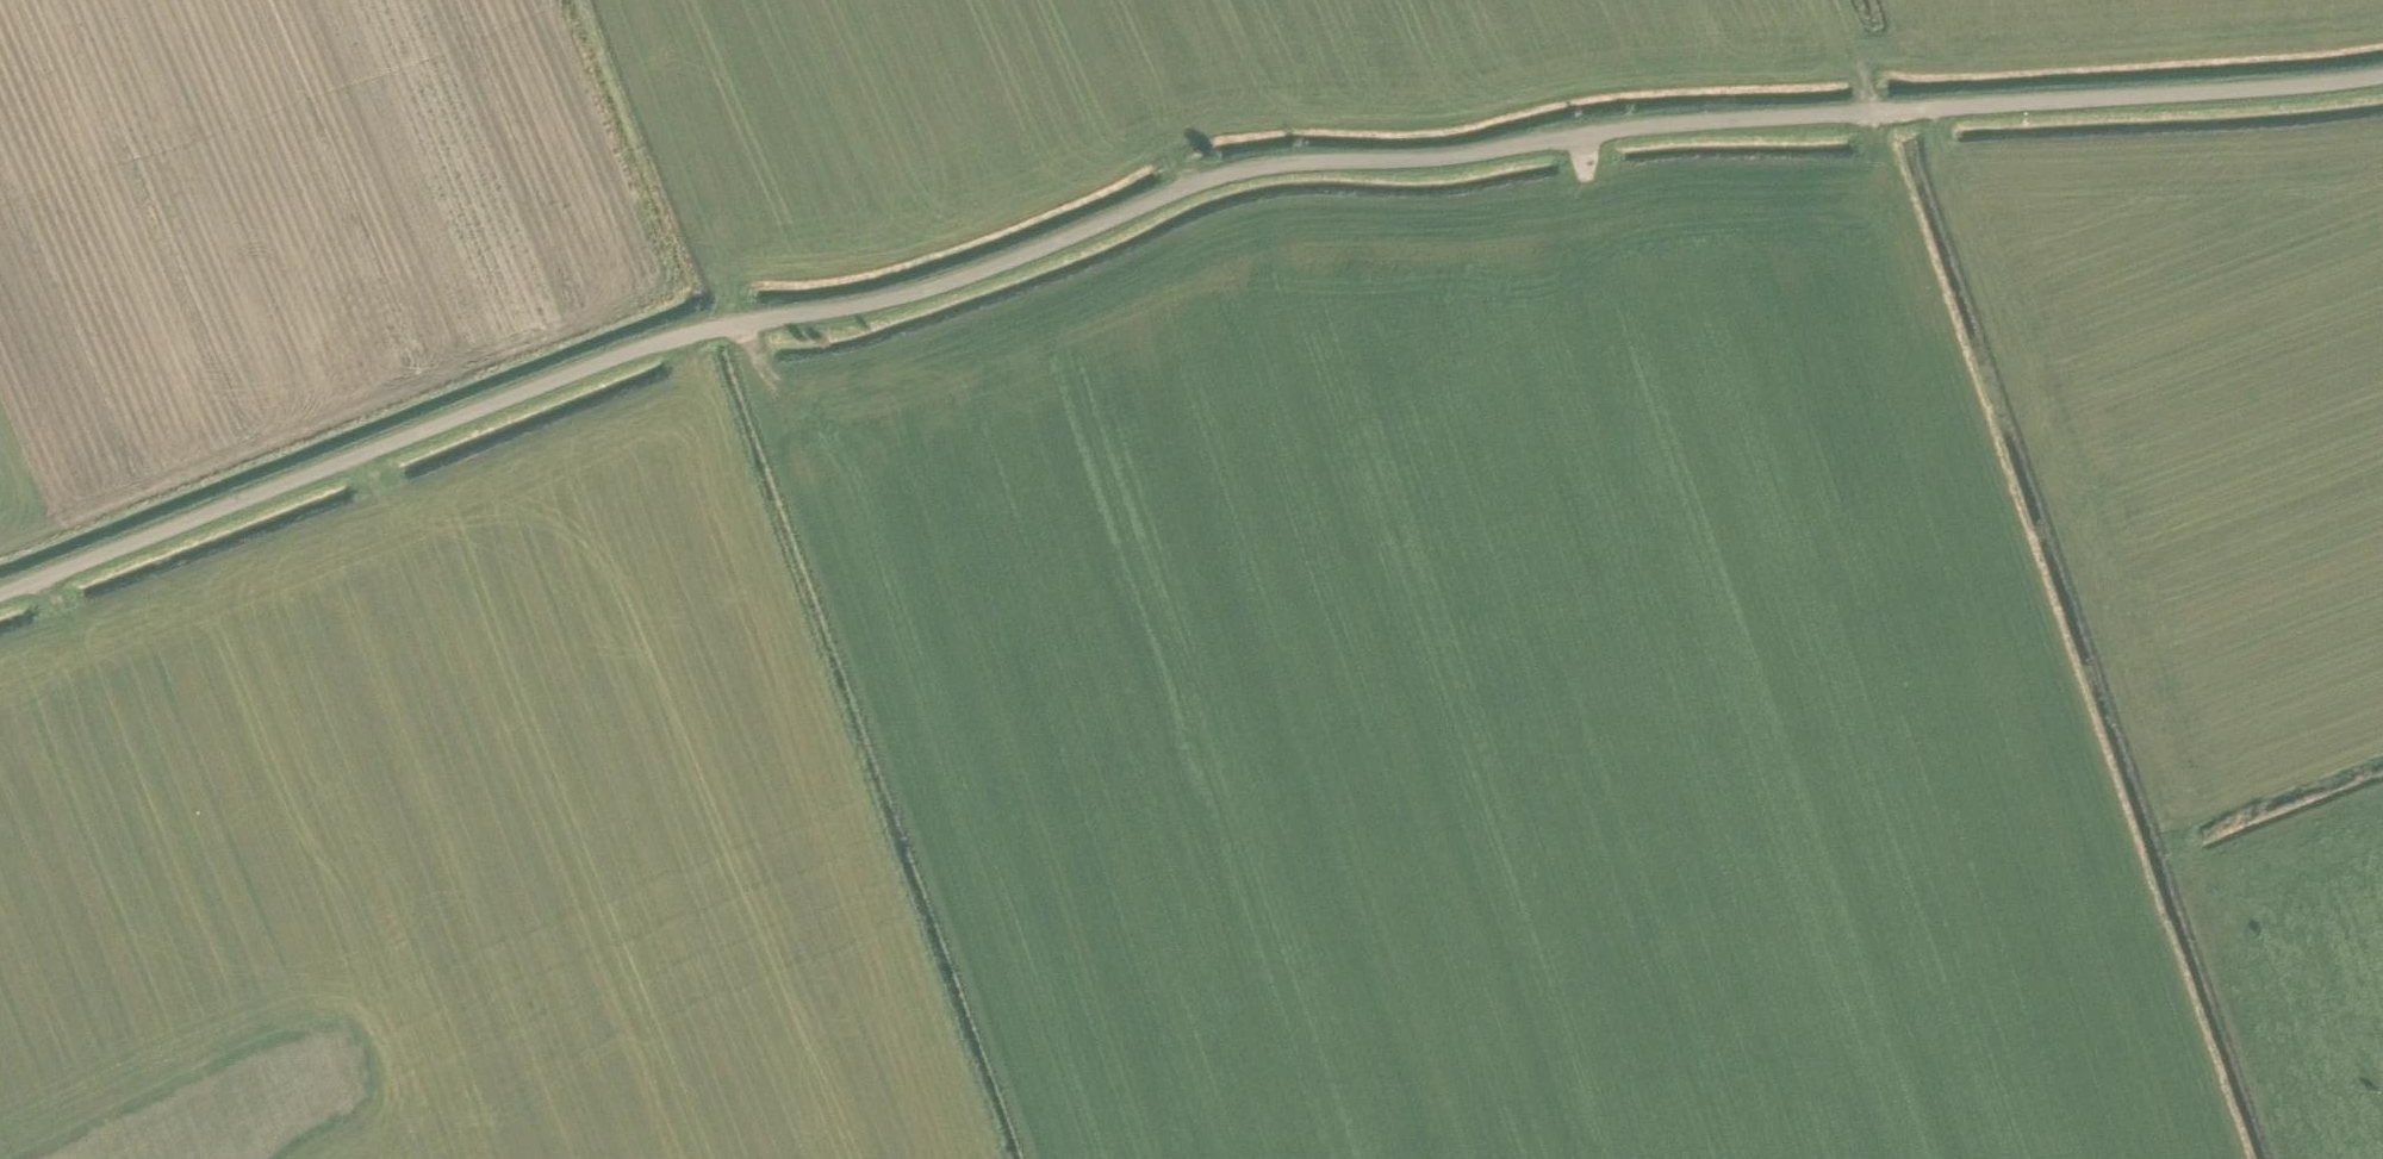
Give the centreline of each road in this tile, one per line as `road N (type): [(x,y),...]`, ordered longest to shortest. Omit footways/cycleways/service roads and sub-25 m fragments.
road 1 (unclassified): [(0,595),(611,357),(700,331),(903,297),(1182,185),(1261,165),(1484,154),(1634,127),(2382,74)]

